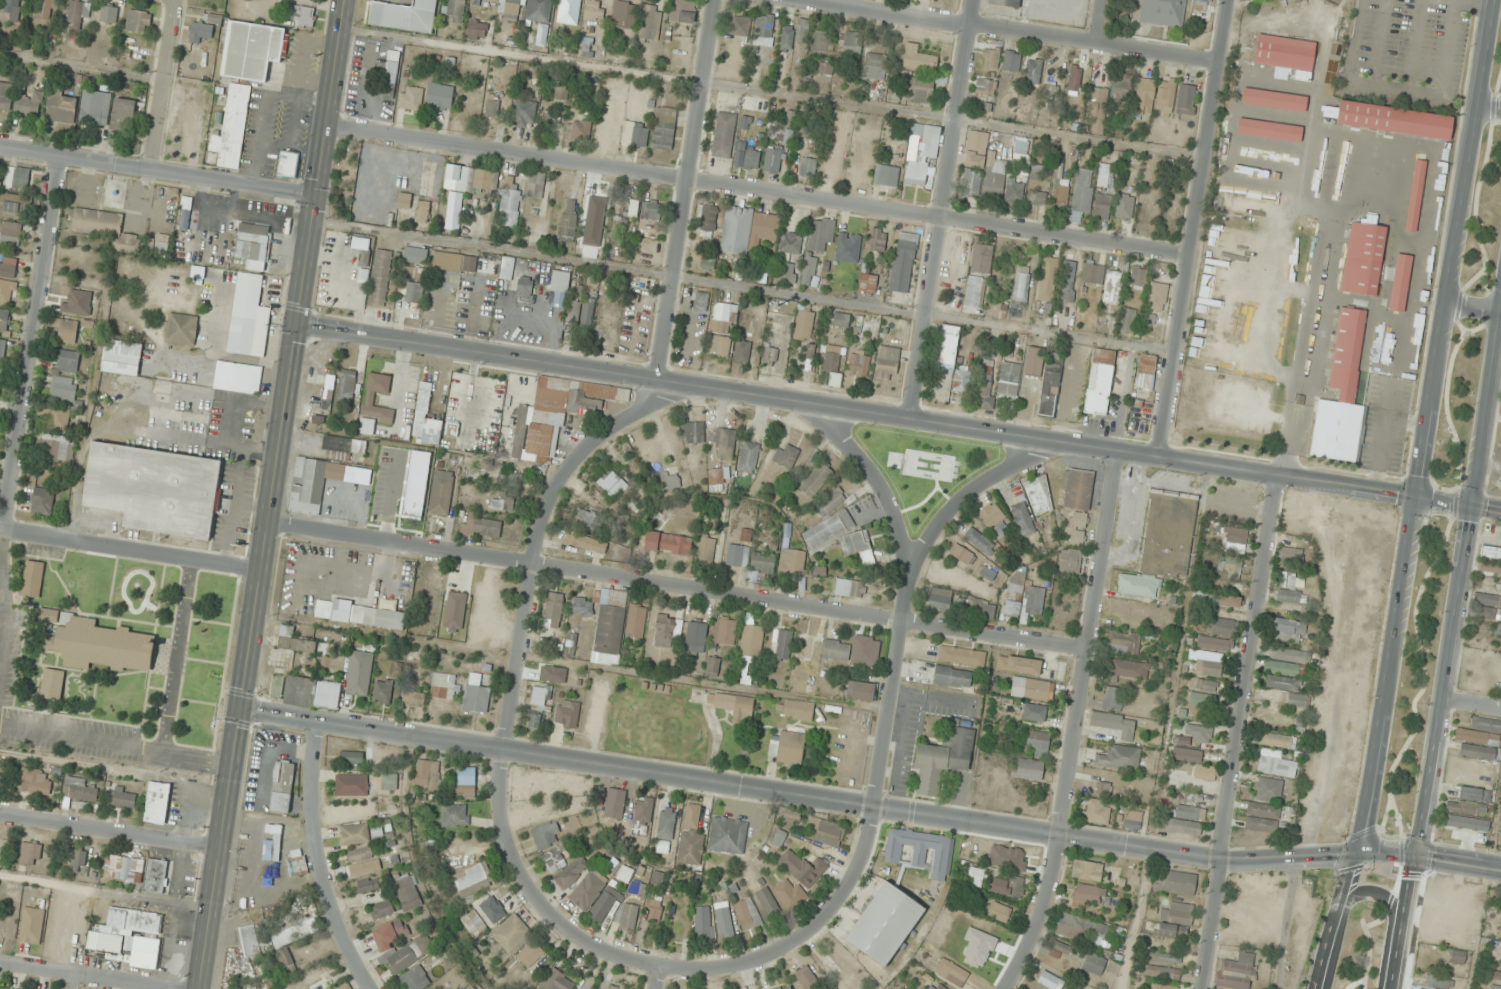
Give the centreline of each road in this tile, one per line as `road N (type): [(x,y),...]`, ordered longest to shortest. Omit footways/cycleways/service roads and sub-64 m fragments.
road 1 (tertiary): [(1412,854),(1353,849),(1224,859),(241,711)]
road 2 (tertiary): [(298,324),(1414,500)]
road 3 (residential): [(1191,260),(327,126)]
road 4 (residential): [(1088,649),(269,524)]
road 5 (residential): [(717,0),(656,398),(587,444),(547,499),(503,750)]
road 6 (primary): [(346,0),(241,711)]
road 7 (residential): [(1280,478),(1204,988)]
road 8 (secondary): [(1491,0),(1414,500)]
road 9 (secondary): [(1414,500),(1353,849),(1318,988)]
road 10 (residential): [(1231,0),(1160,457)]
road 11 (residential): [(1063,444),(976,488),(935,532),(901,620),(874,809)]
road 12 (residential): [(977,0),(914,419)]
road 13 (residential): [(1221,61),(813,0)]
road 14 (residential): [(1120,451),(1061,836)]
road 15 (residential): [(60,157),(5,530)]
road 16 (secondary): [(1412,854),(1468,507)]
road 17 (tertiary): [(317,197),(0,148)]
road 18 (residential): [(656,967),(717,969),(801,936),(846,888),(874,809)]
road 19 (residential): [(503,750),(503,830),(529,889),(572,932),(656,967)]
road 20 (primary): [(241,711),(201,988)]
road 21 (residential): [(371,988),(325,881),(314,825),(317,723)]
road 22 (residential): [(262,571),(0,529)]
road 23 (secondary): [(1468,507),(1500,284)]
road 24 (residential): [(221,849),(0,816)]
road 25 (residential): [(802,401),(834,428),(895,507),(912,579)]
road 26 (residential): [(173,988),(0,963)]
road 27 (residential): [(149,169),(167,0)]
road 28 (residential): [(1061,836),(1040,928),(1008,988)]
road 29 (secondary): [(1390,988),(1412,854)]

